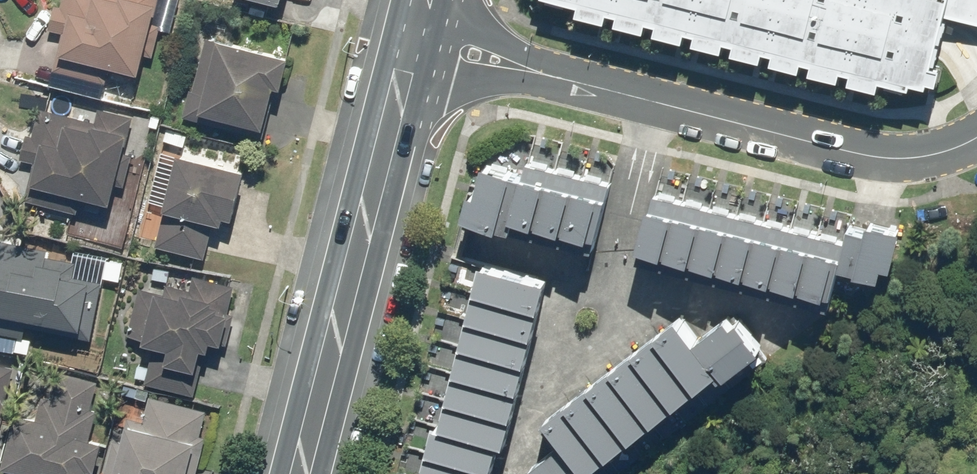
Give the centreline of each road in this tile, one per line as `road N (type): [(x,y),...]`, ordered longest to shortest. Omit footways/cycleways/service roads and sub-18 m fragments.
road 1 (residential): [(549,71),(863,154),(905,159),(976,136)]
road 2 (secondary): [(412,57),(309,473)]
road 3 (residential): [(420,18),(549,71)]
road 4 (residential): [(549,71),(499,76),(412,57)]

